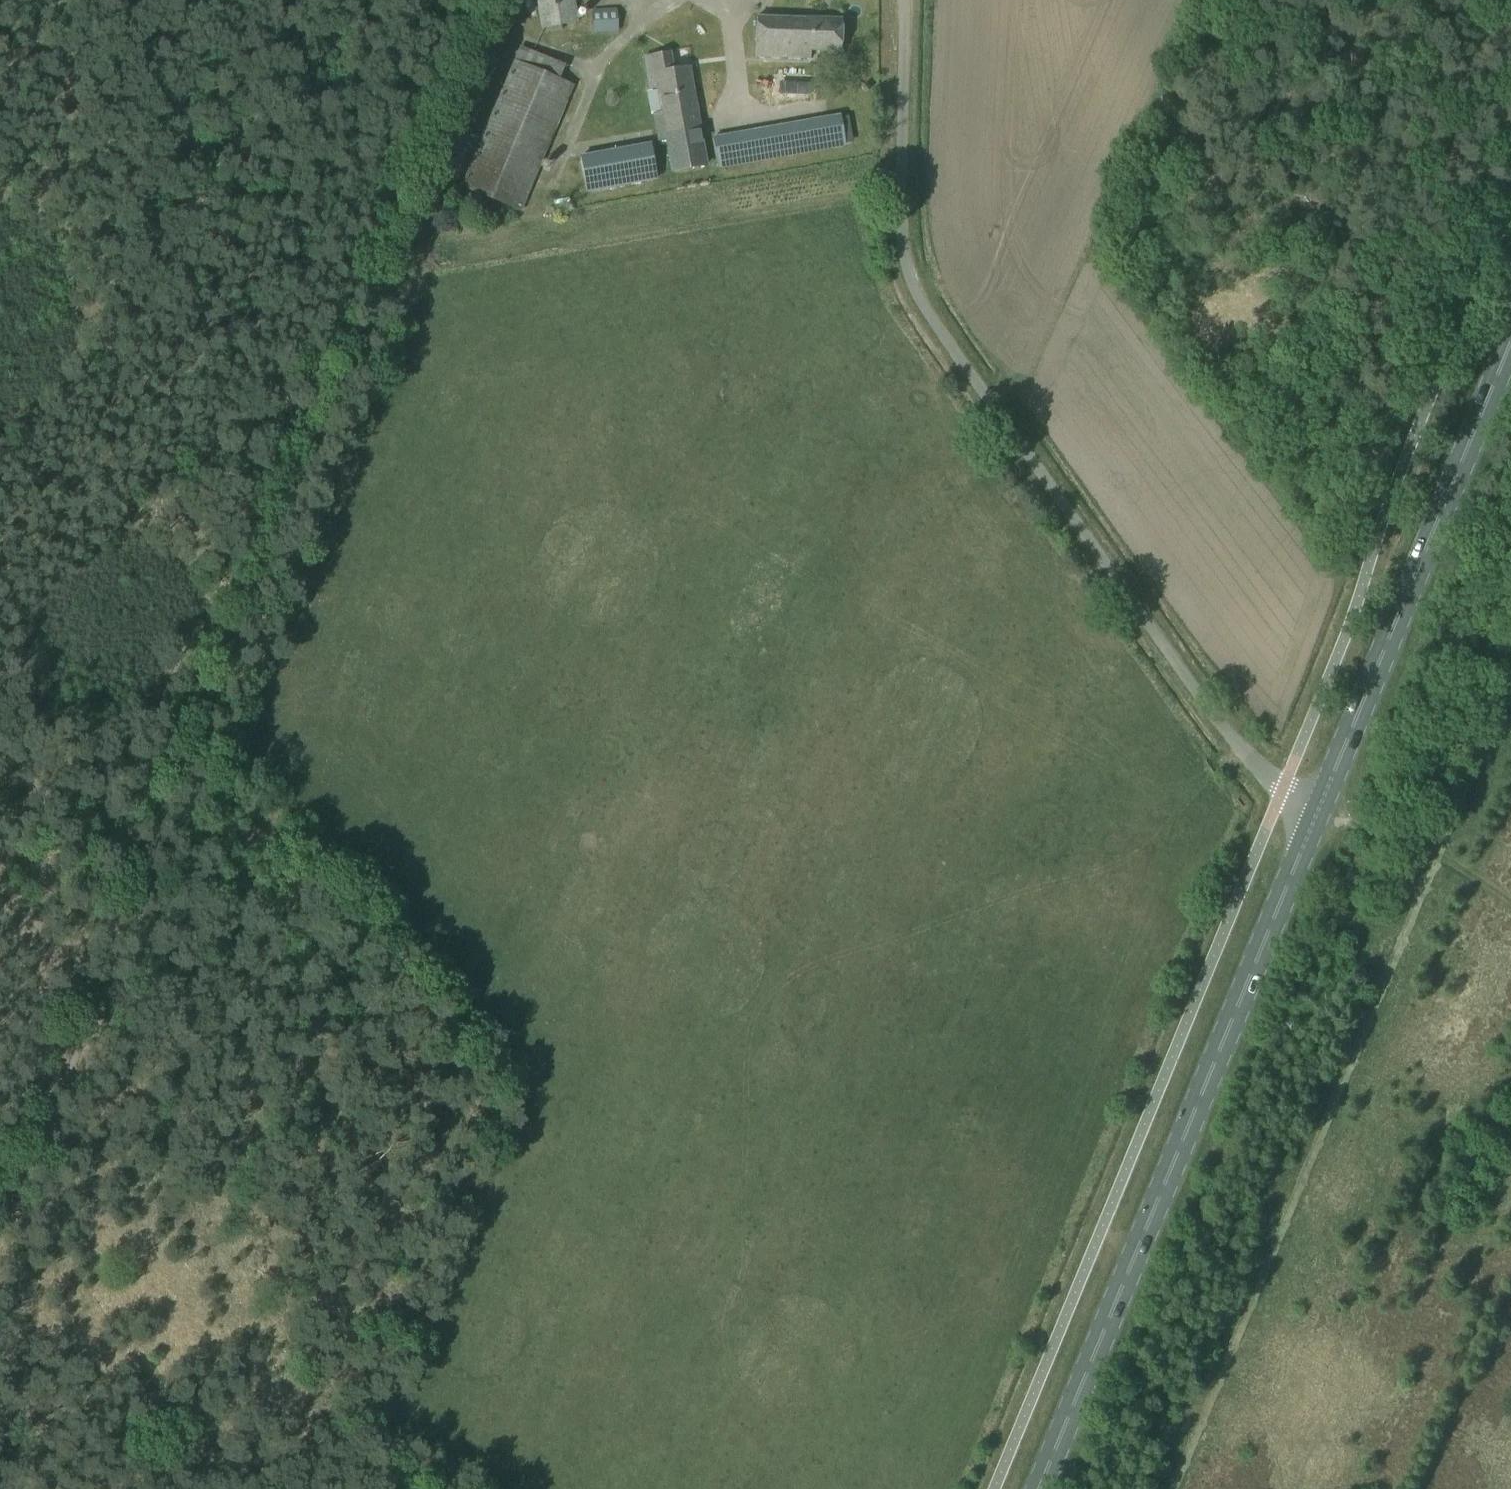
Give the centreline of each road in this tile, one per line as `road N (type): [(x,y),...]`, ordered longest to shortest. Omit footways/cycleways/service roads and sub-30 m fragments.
road 1 (track): [(485,0),(0,1196)]
road 2 (residential): [(1320,807),(1282,789),(1230,736),(913,288),(900,216),(904,0)]
road 3 (primary): [(1039,1488),(1320,807)]
road 4 (primary): [(1320,807),(1510,341)]

